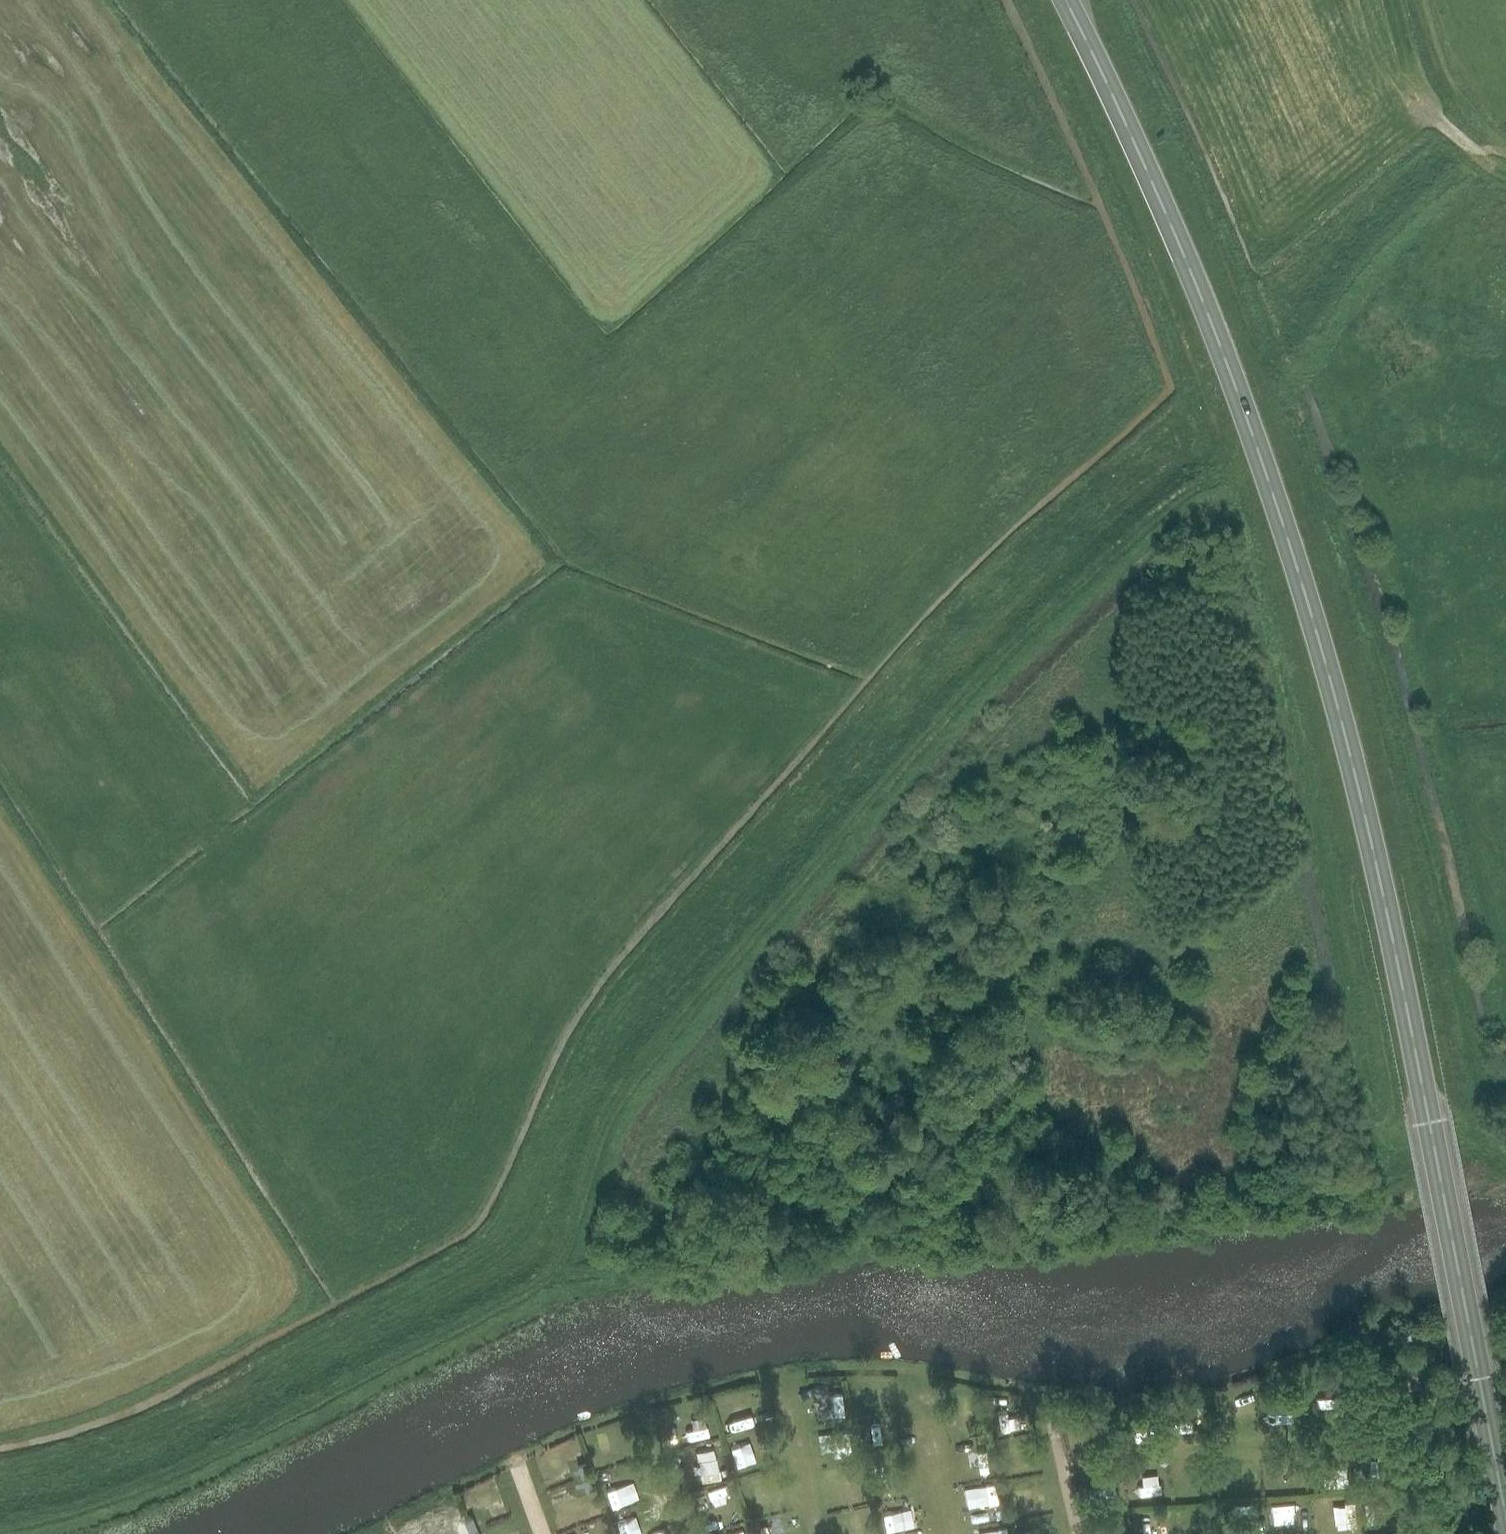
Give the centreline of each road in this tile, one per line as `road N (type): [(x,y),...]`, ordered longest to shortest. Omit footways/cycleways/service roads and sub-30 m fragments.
road 1 (trunk): [(1504,1533),(1359,835),(1306,636),(1225,384),(1063,0)]

